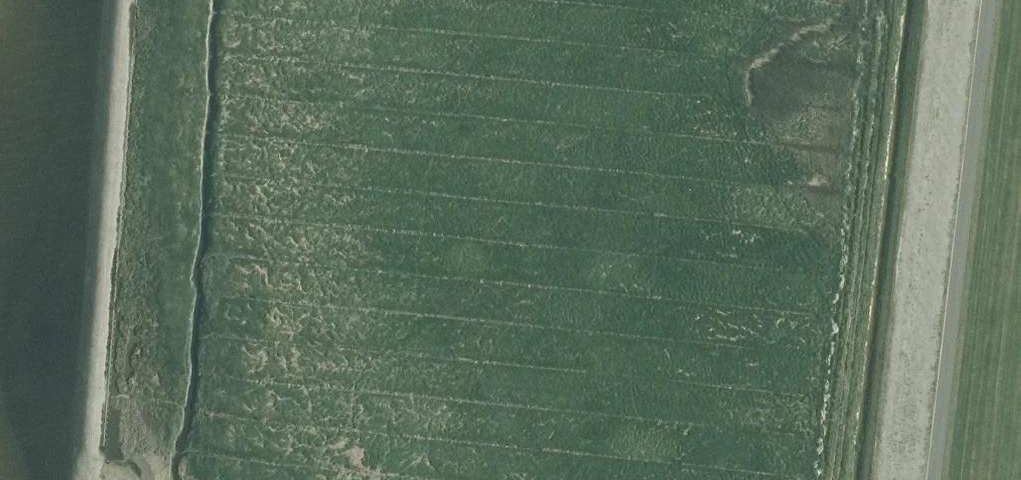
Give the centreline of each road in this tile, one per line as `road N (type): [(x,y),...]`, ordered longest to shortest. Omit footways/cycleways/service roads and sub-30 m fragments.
road 1 (track): [(994,0),(935,479)]

